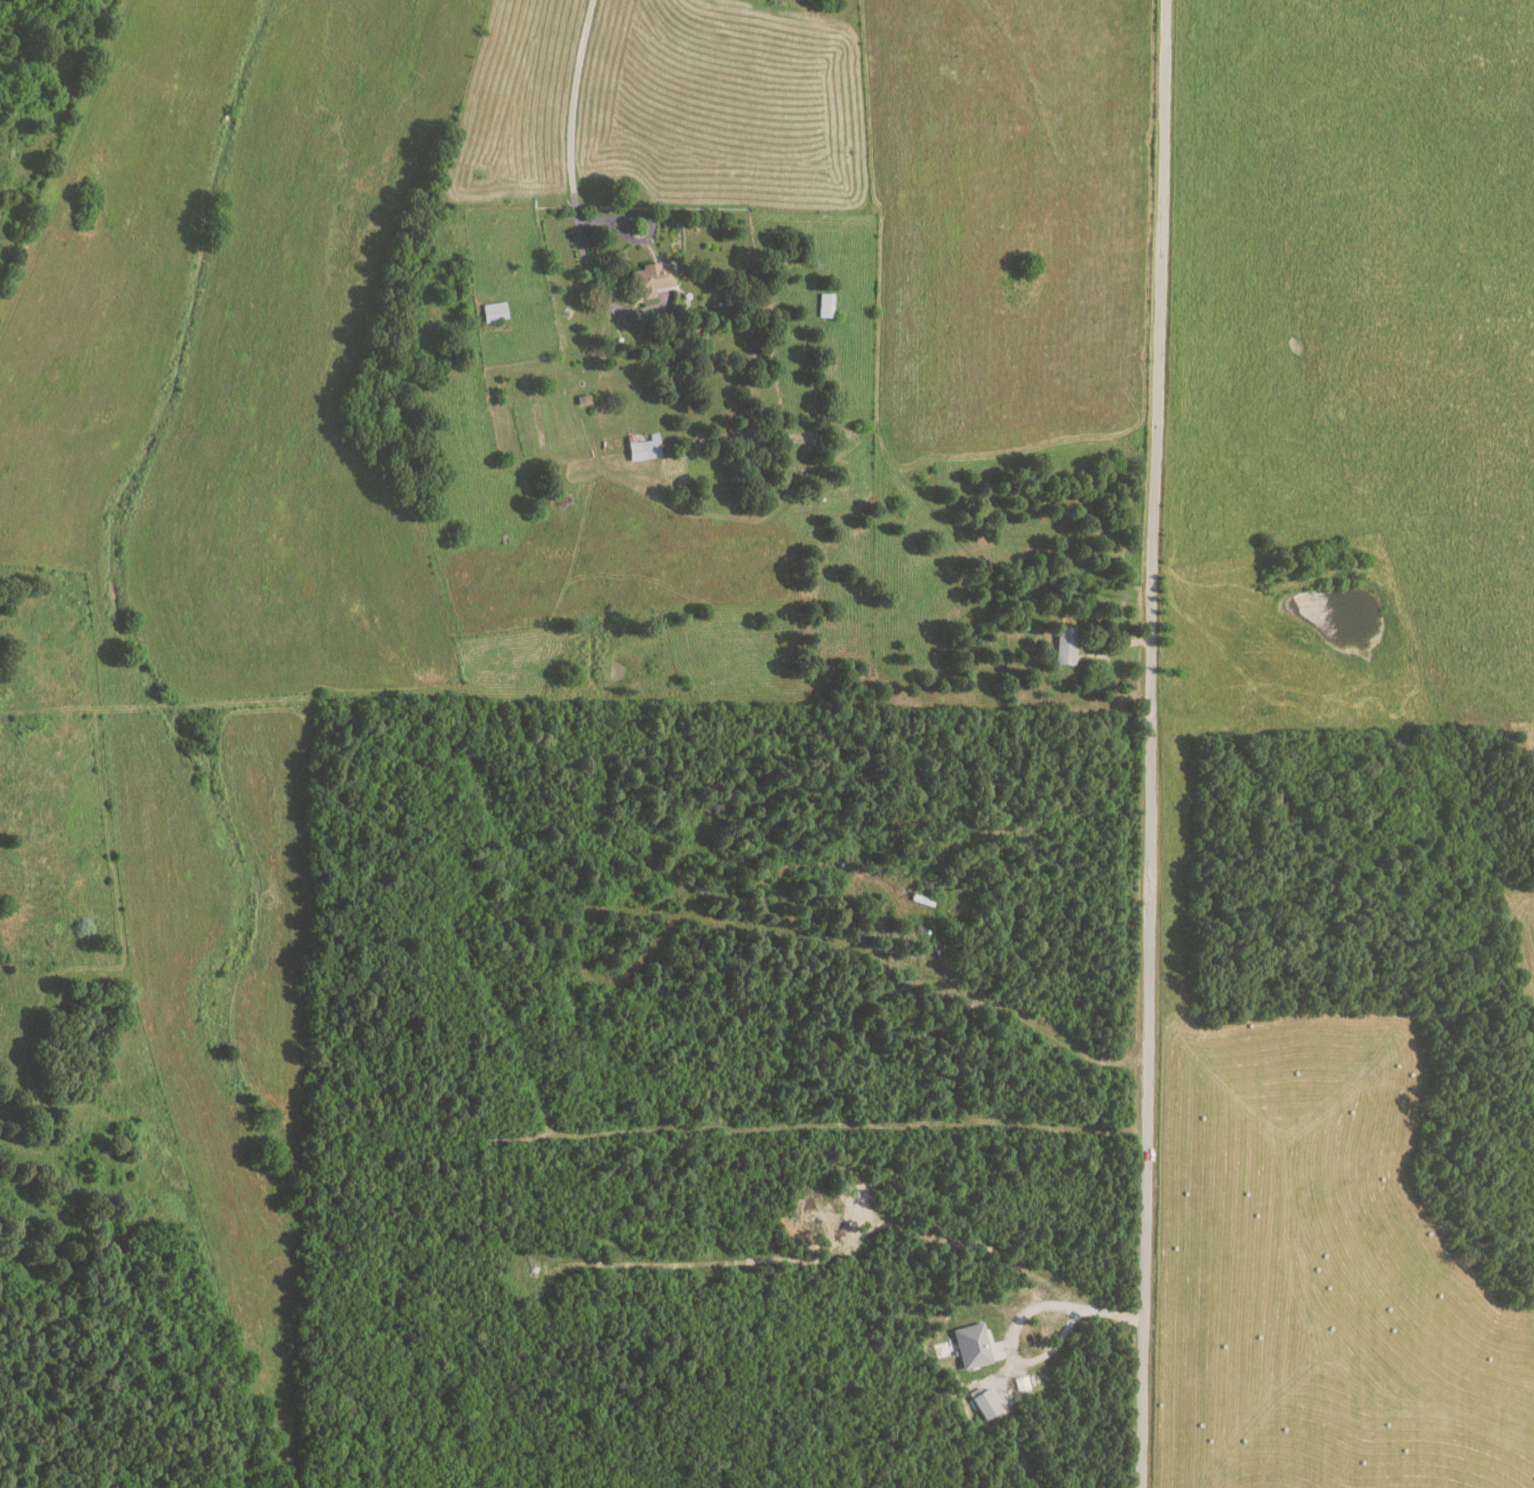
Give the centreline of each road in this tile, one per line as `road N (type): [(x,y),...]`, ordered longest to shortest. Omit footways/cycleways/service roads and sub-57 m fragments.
road 1 (residential): [(1137,1487),(1166,0)]
road 2 (residential): [(591,0),(574,77),(568,164),(580,237),(606,313)]

